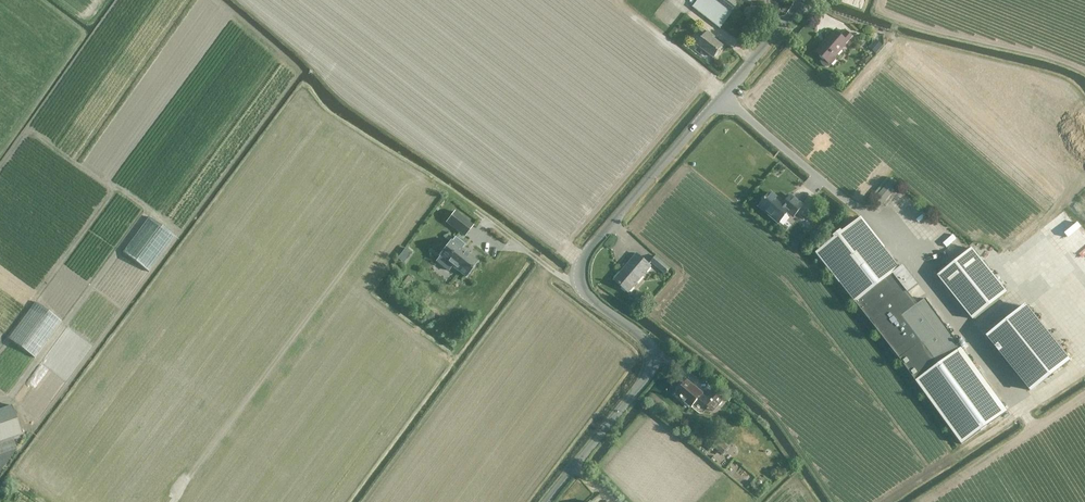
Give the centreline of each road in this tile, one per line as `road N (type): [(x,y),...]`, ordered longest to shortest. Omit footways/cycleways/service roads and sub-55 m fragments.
road 1 (unclassified): [(545,501),(653,372),(654,349),(586,294),(580,269),(589,249),(802,0)]
road 2 (track): [(439,192),(366,295),(451,360)]
road 3 (track): [(1080,501),(970,331)]

